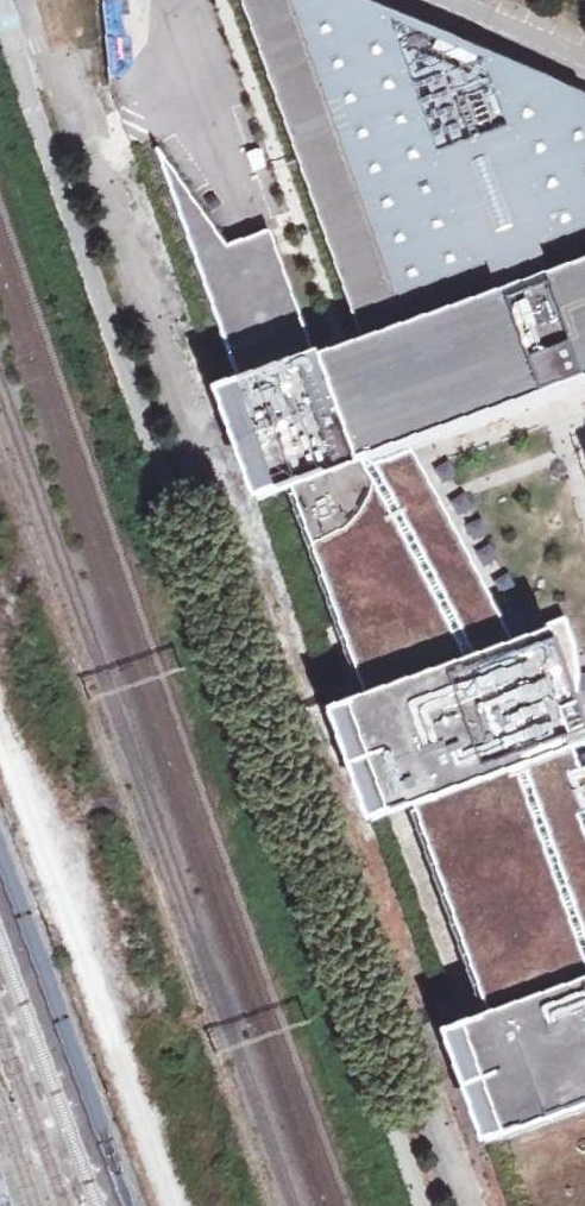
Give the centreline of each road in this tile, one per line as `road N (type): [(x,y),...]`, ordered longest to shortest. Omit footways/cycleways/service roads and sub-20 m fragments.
road 1 (track): [(0,725),(173,1205)]

